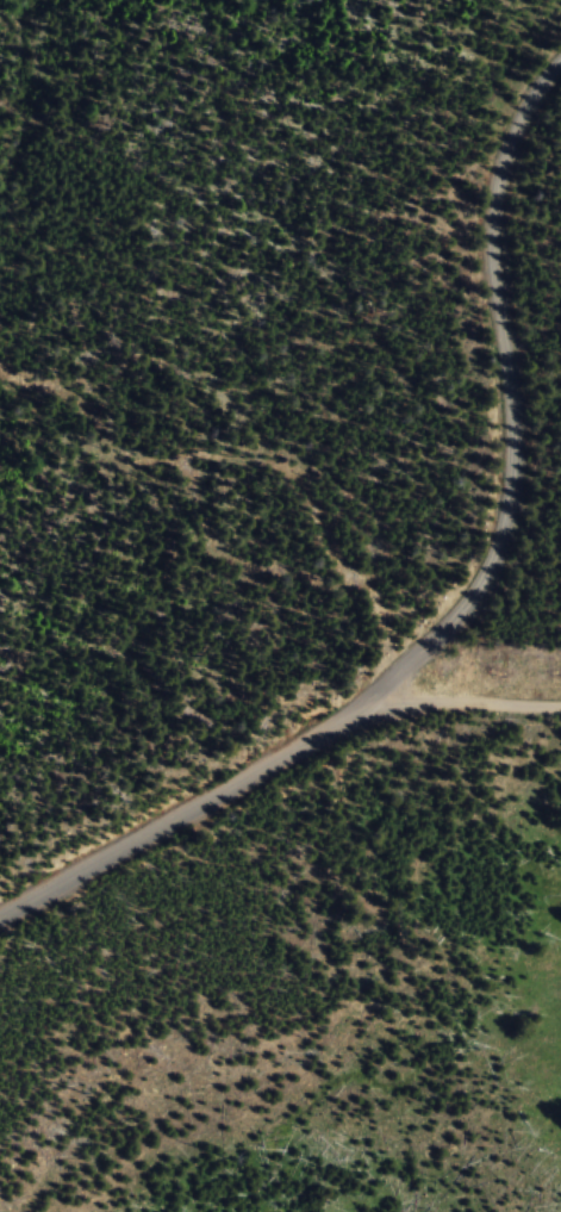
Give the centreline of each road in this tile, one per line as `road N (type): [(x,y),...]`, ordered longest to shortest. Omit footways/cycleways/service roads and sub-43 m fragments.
road 1 (track): [(394,679),(305,471),(160,371),(117,272),(0,120)]
road 2 (residential): [(469,609),(511,524),(506,166),(560,84)]
road 3 (tertiary): [(0,913),(367,704)]
road 4 (track): [(560,708),(367,704)]
road 5 (tertiary): [(367,704),(469,609)]

